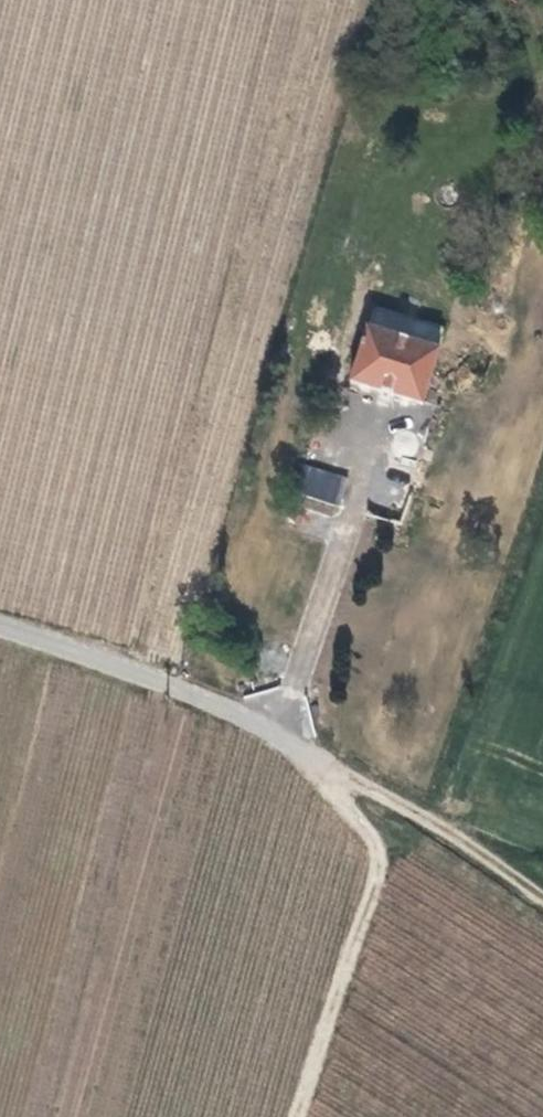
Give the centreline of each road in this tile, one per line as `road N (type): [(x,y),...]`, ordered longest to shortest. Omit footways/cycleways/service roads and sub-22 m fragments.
road 1 (track): [(542,896),(487,852),(317,762),(368,831),(380,866),(297,1116)]
road 2 (unclassified): [(0,626),(153,677),(317,762)]

